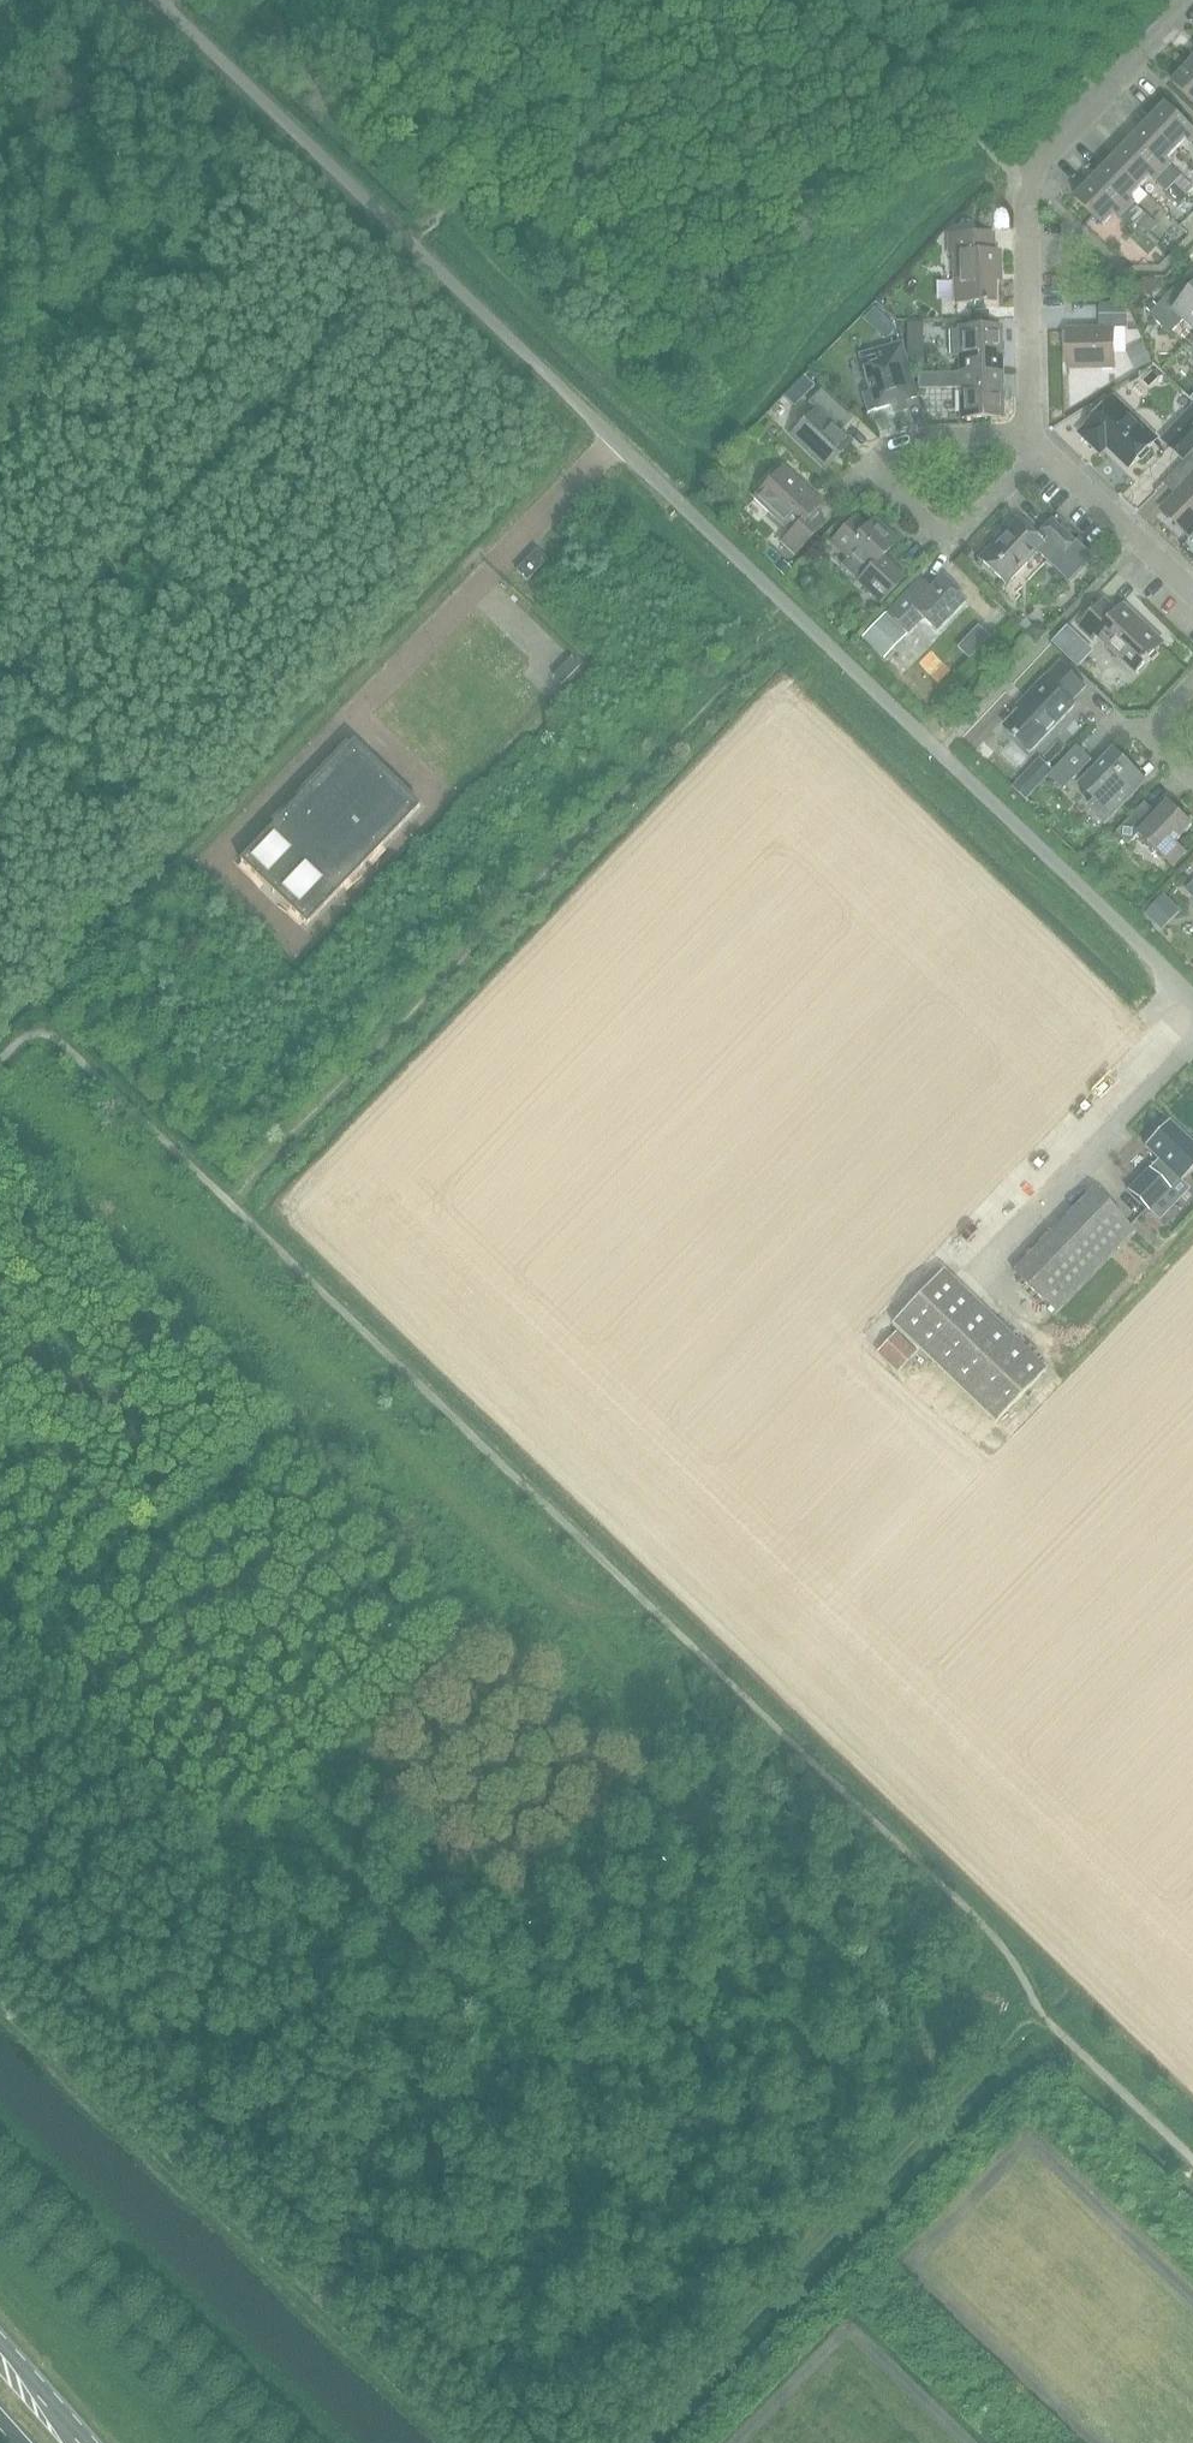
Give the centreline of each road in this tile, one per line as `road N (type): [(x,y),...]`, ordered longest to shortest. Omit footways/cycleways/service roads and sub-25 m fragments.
road 1 (unclassified): [(1192,996),(147,0)]
road 2 (track): [(662,0),(0,702)]
road 3 (track): [(978,141),(831,276),(815,327),(740,403),(662,411),(559,325),(452,218)]
road 4 (track): [(0,1493),(178,1587),(400,1356)]
road 5 (residential): [(1186,0),(1046,152),(1028,182),(1032,430)]
road 6 (residential): [(1042,449),(963,531),(927,522),(897,490),(902,461),(935,437),(1032,430)]
road 7 (track): [(828,0),(1028,182)]
road 8 (track): [(188,0),(146,76),(0,164)]
road 9 (residential): [(1042,449),(1192,592)]
road 10 (track): [(413,0),(292,137)]
road 11 (track): [(103,955),(0,854)]
road 12 (primary): [(80,2442),(0,2351)]
road 13 (residential): [(1192,682),(1165,711),(1158,733),(1164,753),(1192,775)]

